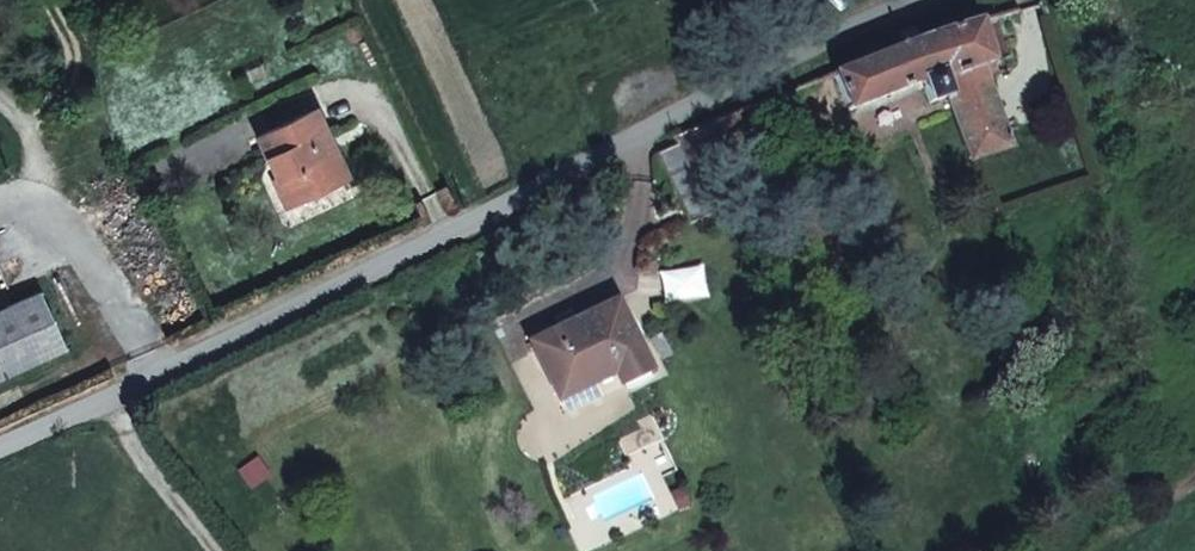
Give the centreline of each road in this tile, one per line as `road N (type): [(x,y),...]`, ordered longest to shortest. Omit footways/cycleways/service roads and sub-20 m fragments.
road 1 (residential): [(0,444),(920,0)]

